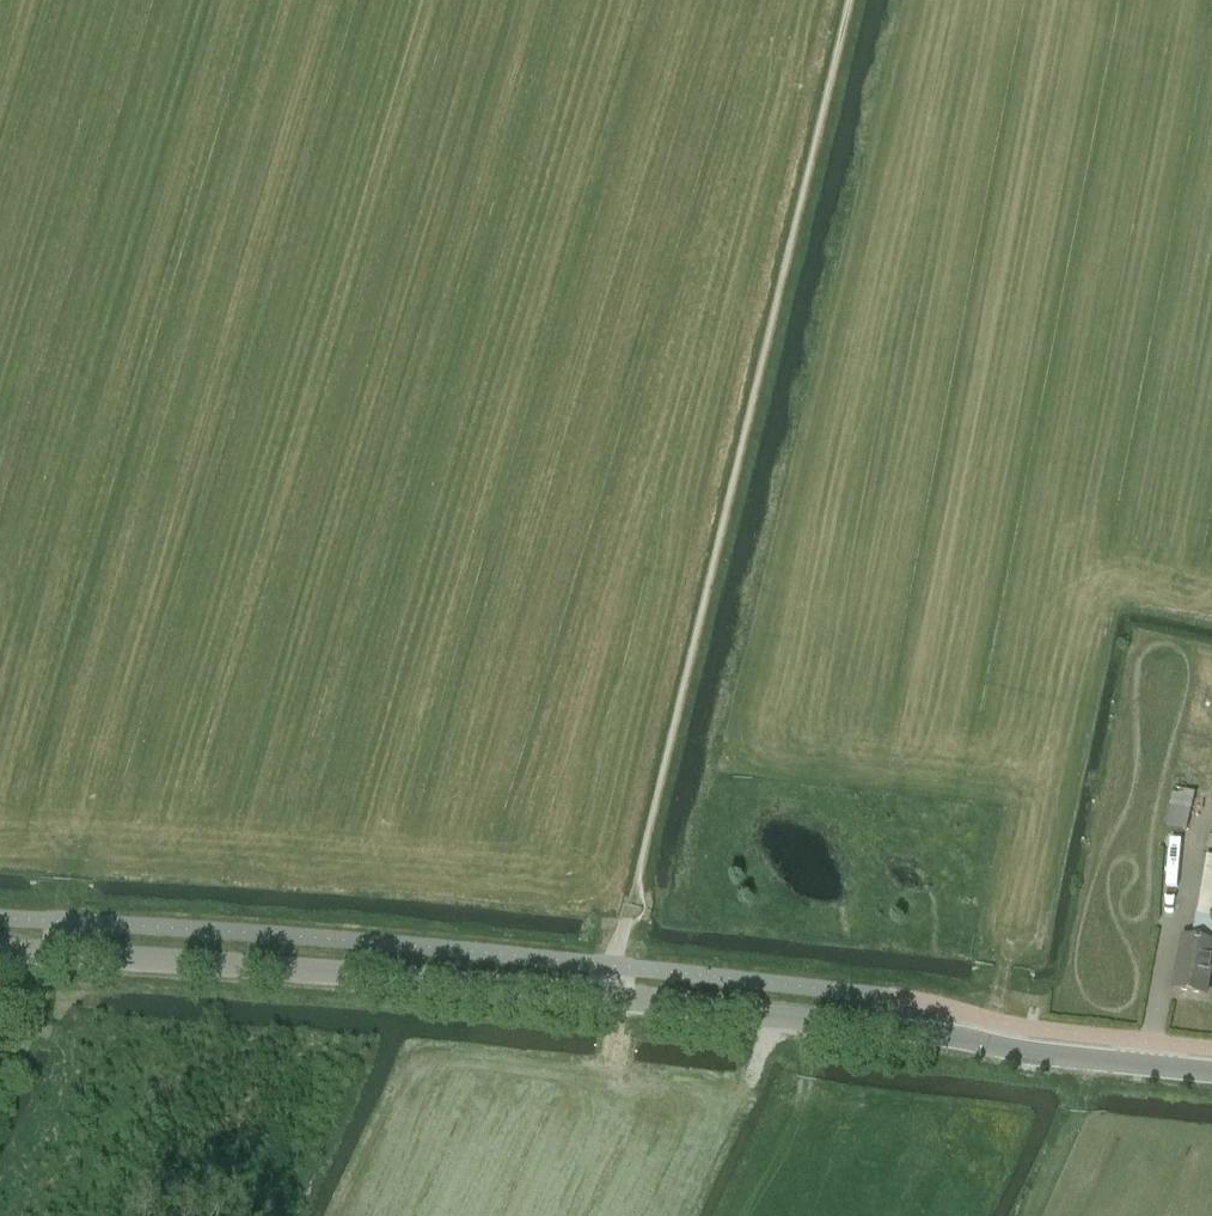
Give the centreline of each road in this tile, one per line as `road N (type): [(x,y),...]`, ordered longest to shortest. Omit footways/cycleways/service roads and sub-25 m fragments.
road 1 (unclassified): [(1211,1071),(615,998),(0,949)]

